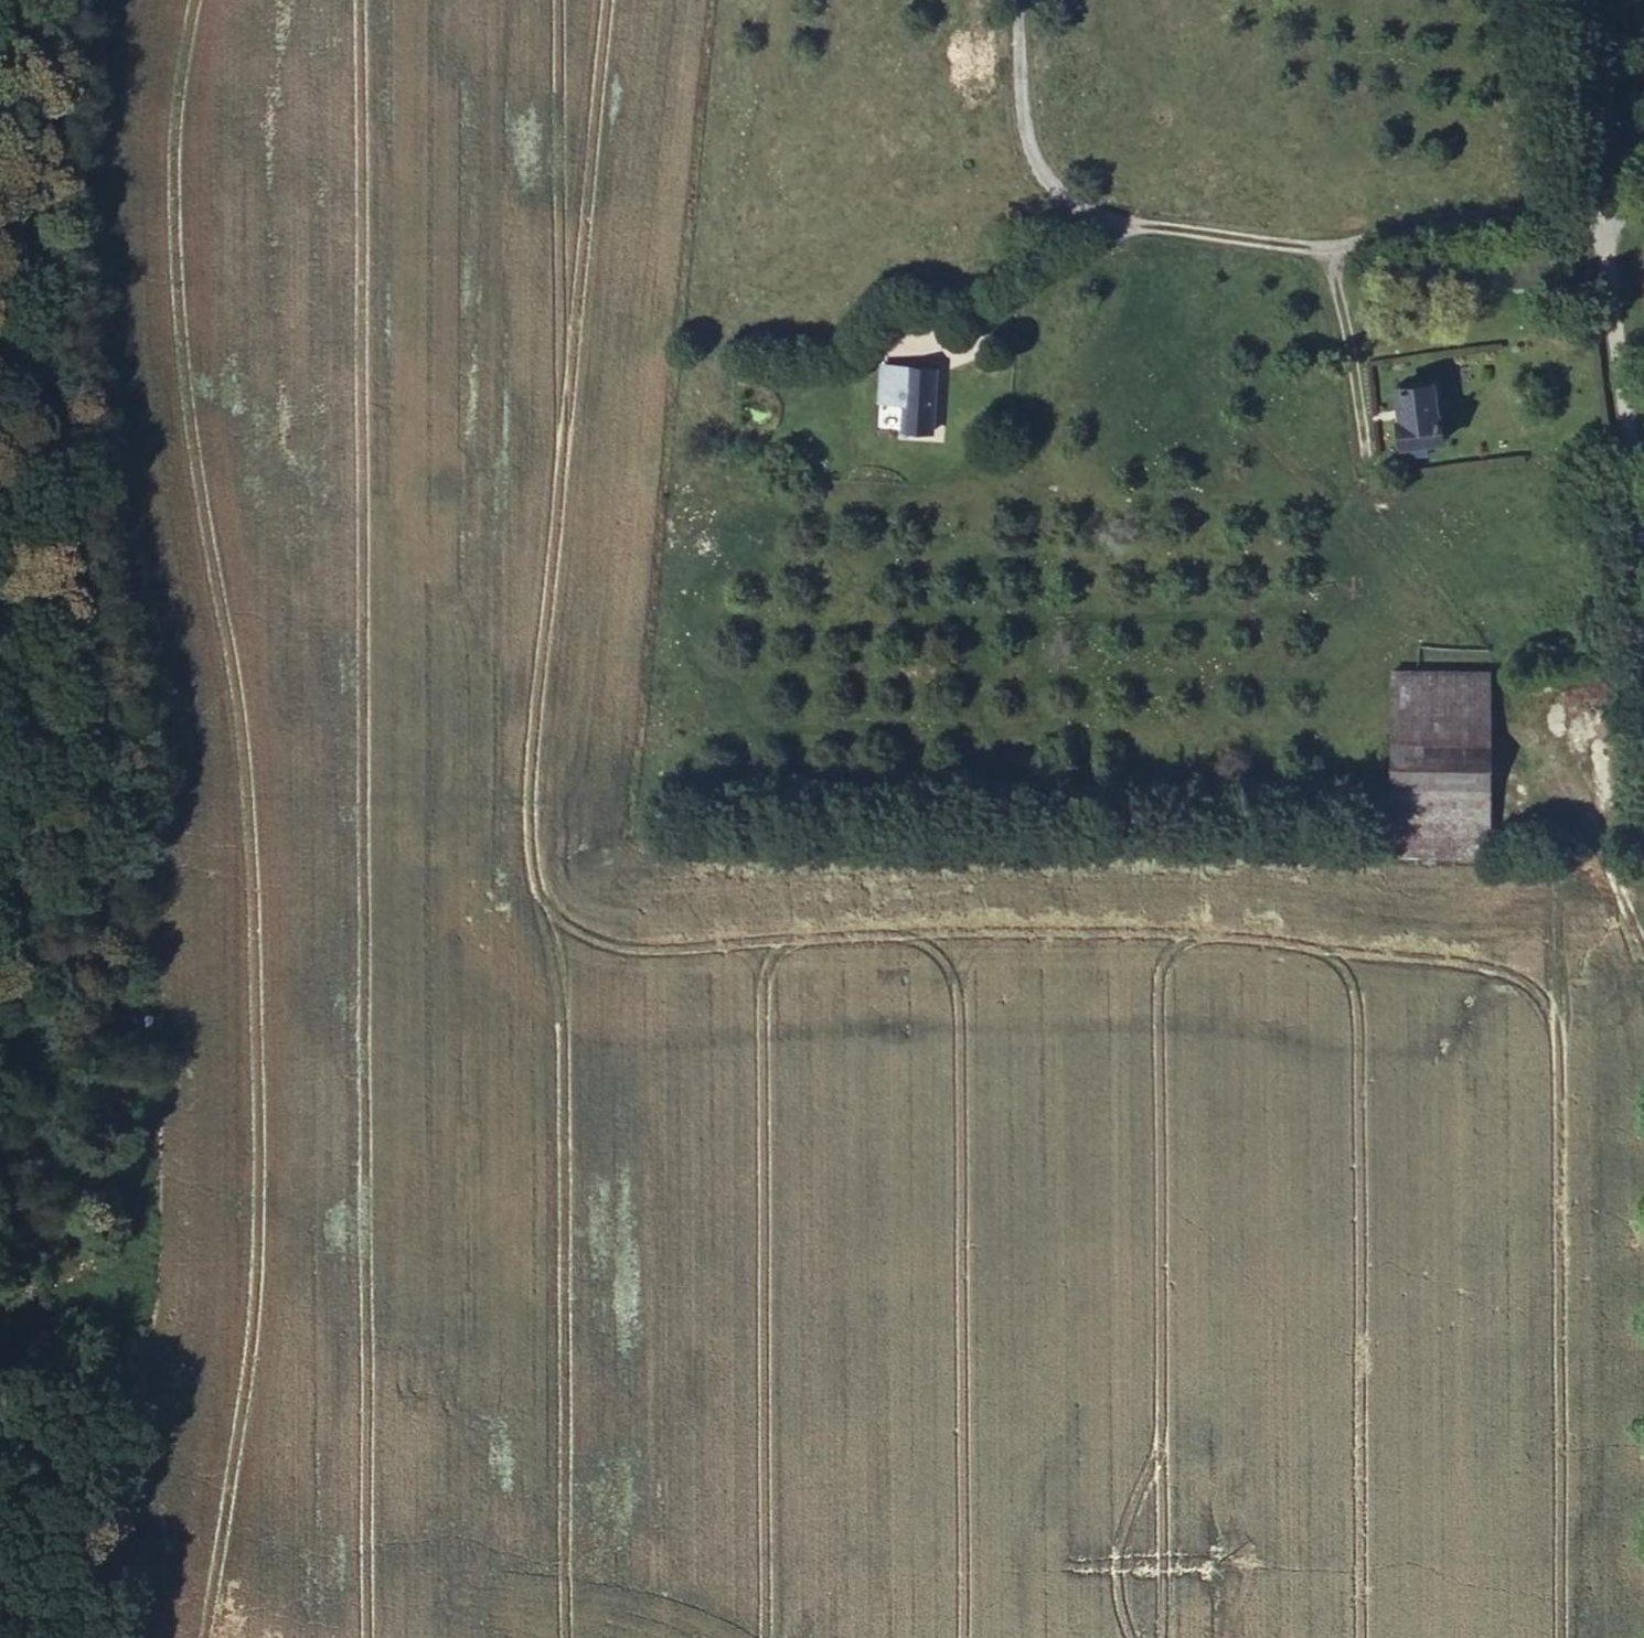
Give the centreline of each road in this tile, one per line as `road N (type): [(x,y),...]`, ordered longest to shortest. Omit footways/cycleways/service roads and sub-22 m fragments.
road 1 (unclassified): [(1643,563),(1599,220)]
road 2 (unclassified): [(1599,220),(1575,0)]

